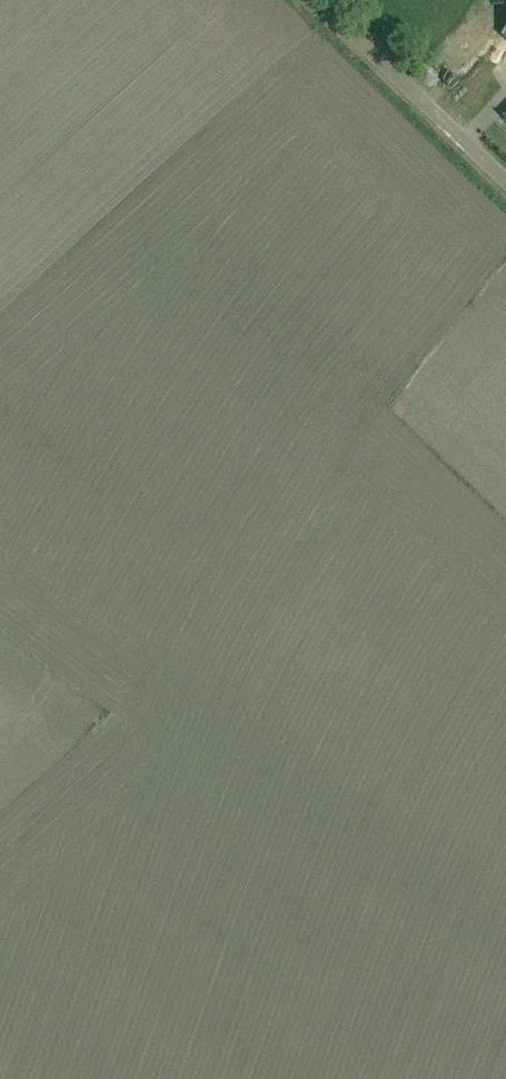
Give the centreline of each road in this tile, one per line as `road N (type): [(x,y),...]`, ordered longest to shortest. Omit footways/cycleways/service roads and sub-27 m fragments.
road 1 (unclassified): [(505,180),(316,0)]

